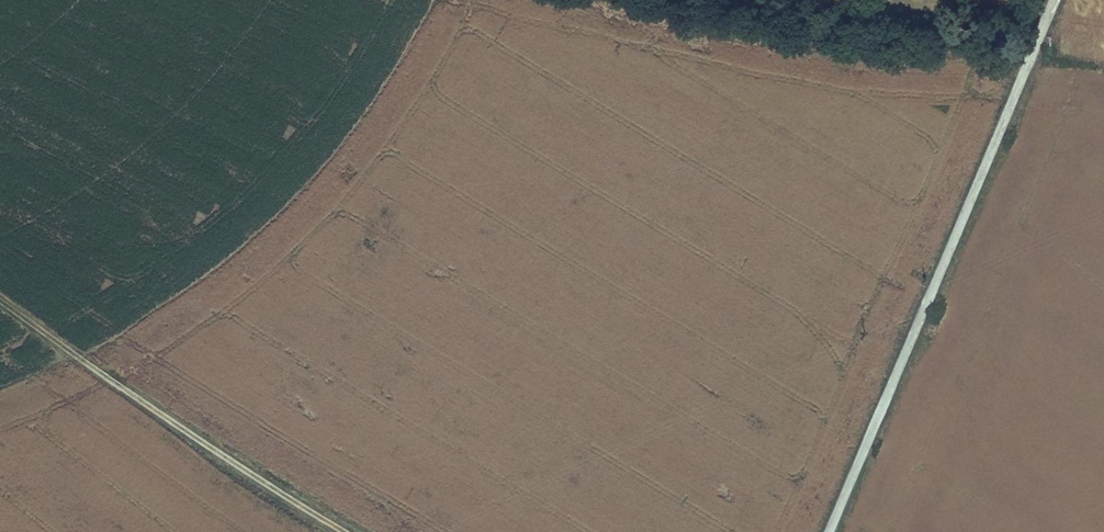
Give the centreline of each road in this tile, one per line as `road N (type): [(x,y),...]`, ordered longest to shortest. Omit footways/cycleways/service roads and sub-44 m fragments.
road 1 (unclassified): [(827,531),(1054,0)]
road 2 (track): [(346,531),(0,302)]

